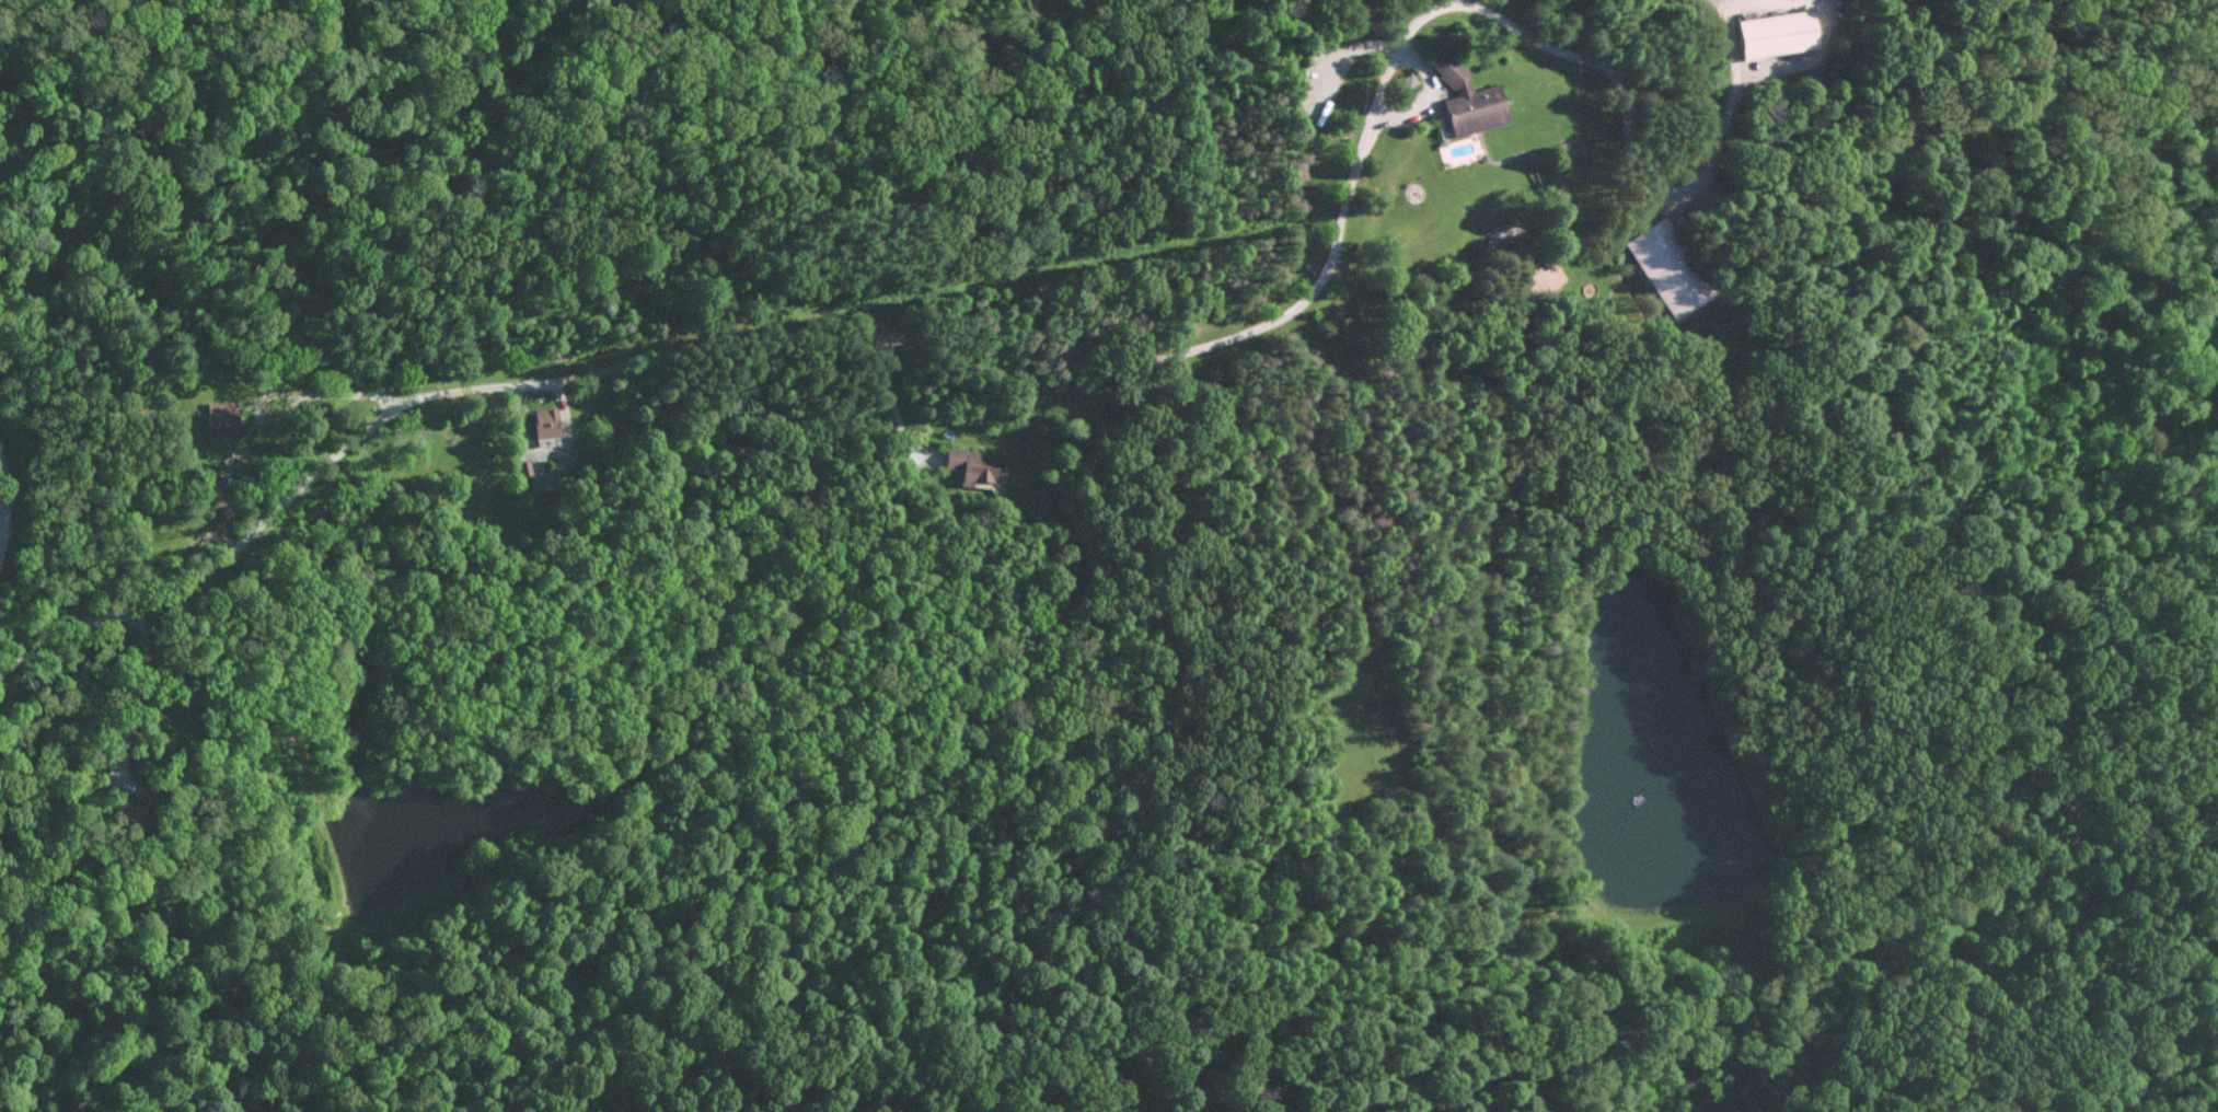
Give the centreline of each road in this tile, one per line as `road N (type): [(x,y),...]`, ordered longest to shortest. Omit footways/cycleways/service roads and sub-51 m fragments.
road 1 (residential): [(0,686),(251,545),(413,405),(781,328),(1098,364),(1280,322),(1331,285),(1394,54)]

